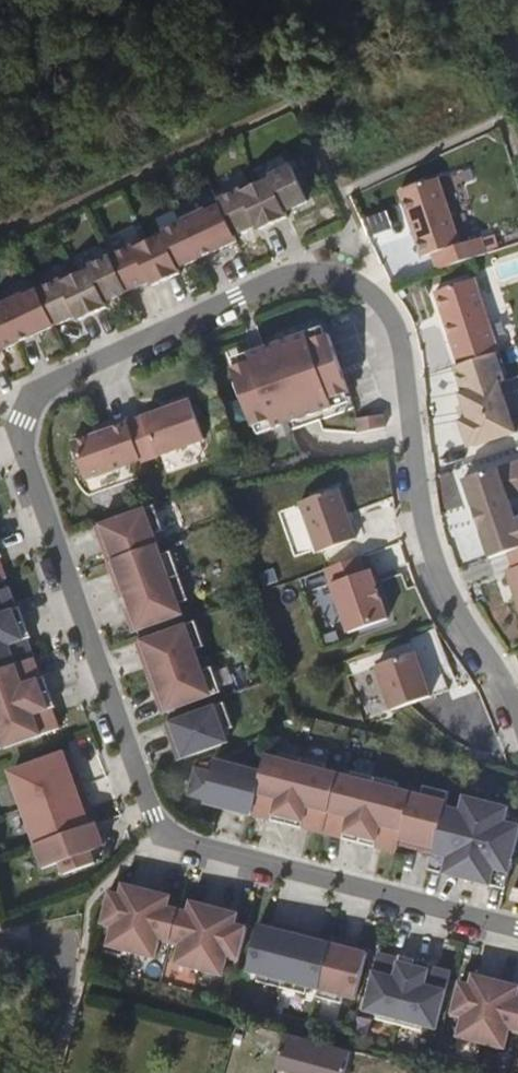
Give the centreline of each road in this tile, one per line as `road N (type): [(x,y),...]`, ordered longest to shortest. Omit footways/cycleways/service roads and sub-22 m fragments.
road 1 (residential): [(517,925),(184,845),(154,814),(34,478),(22,424),(39,389),(237,295),(302,276),(350,272),(376,295),(407,367),(431,552),(474,650),(517,703)]
road 2 (residential): [(43,1072),(69,958),(55,945),(0,941)]

